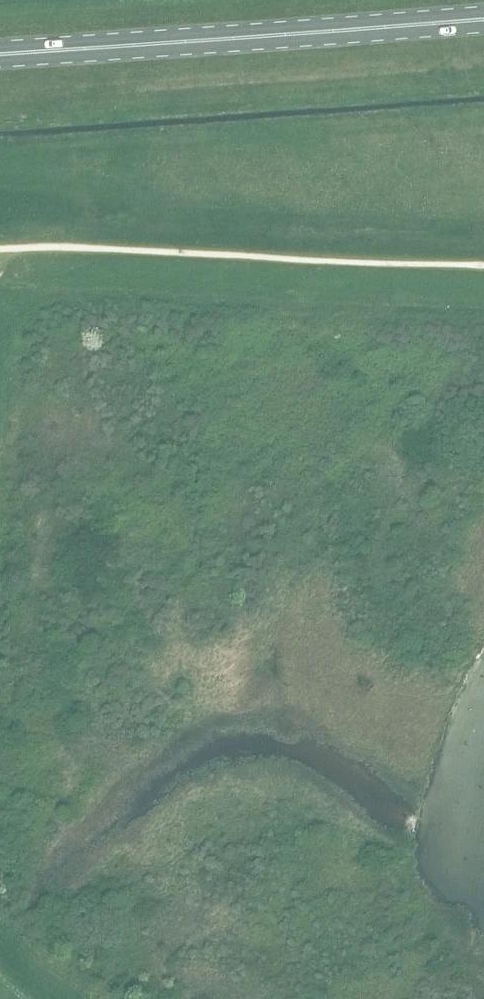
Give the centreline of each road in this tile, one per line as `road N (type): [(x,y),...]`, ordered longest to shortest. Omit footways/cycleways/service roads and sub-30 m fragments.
road 1 (primary): [(0,52),(483,18)]

